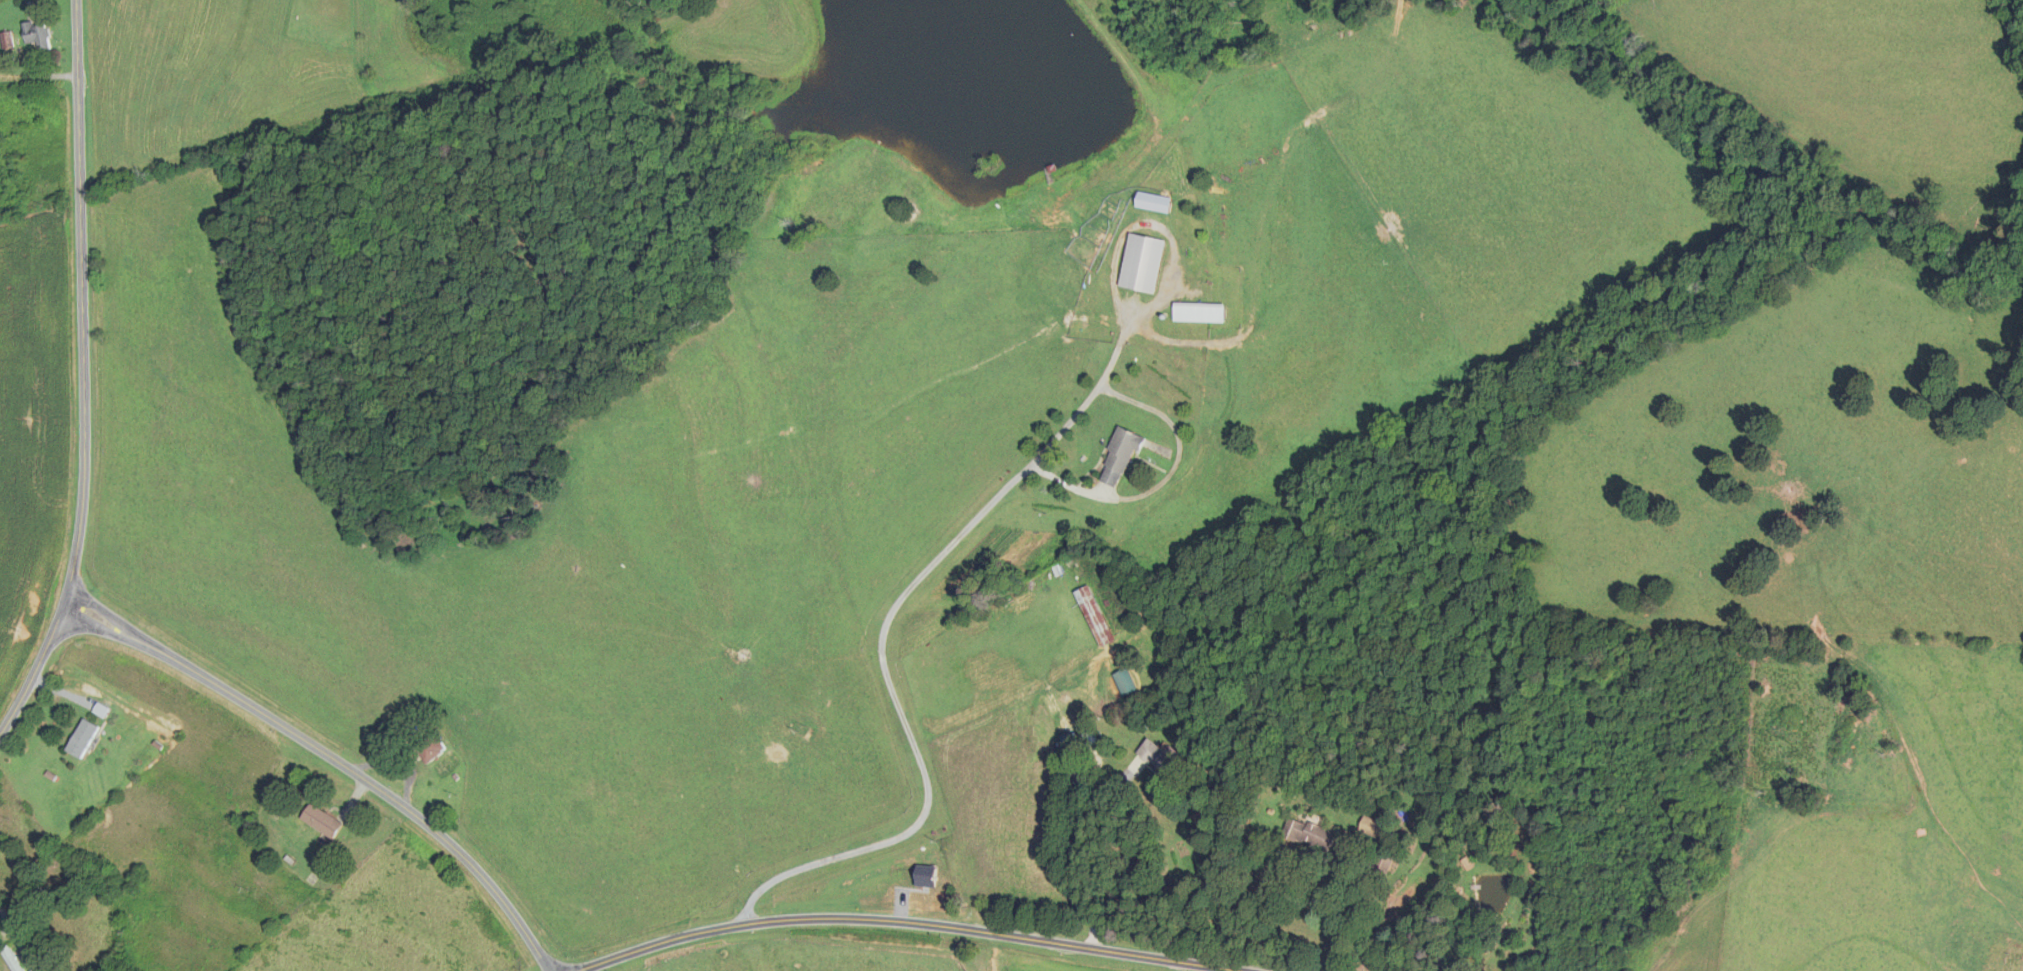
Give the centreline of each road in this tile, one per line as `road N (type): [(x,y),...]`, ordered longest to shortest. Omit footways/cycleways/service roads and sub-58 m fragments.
road 1 (tertiary): [(0,734),(65,601),(78,535),(84,433),(75,0)]
road 2 (tertiary): [(550,970),(484,877),(433,826),(196,672),(65,601)]
road 3 (tertiary): [(987,932),(850,918),(760,921),(677,937),(575,970)]
road 4 (tertiary): [(987,932),(1248,970)]

